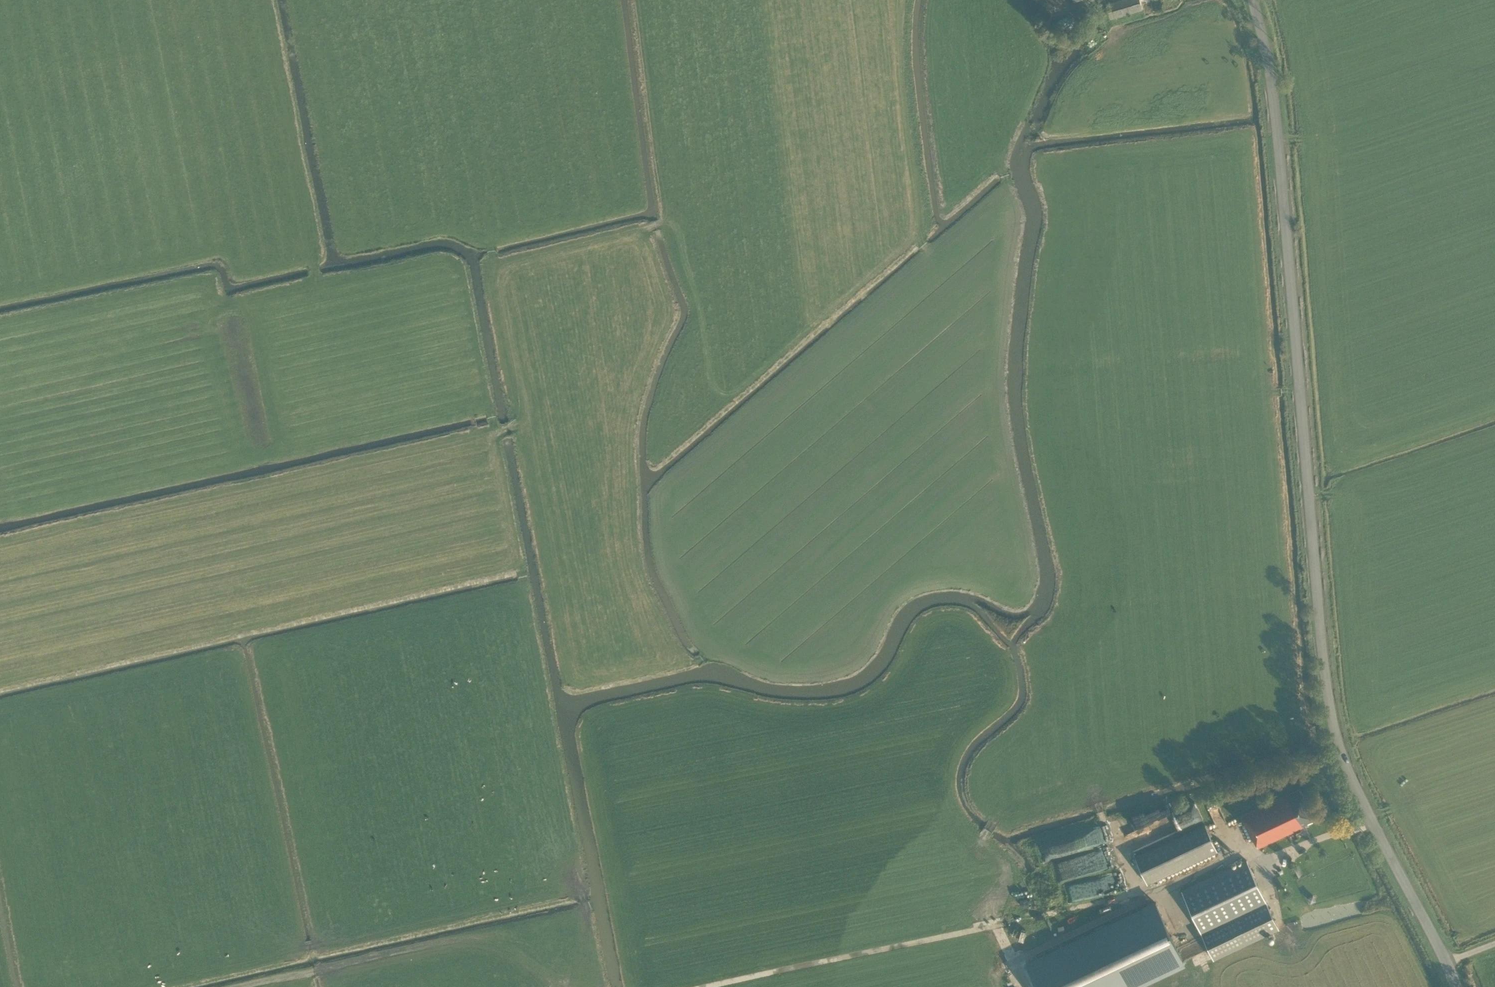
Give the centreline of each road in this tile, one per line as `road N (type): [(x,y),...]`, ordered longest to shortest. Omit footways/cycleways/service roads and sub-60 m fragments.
road 1 (secondary): [(1456,986),(1365,807),(1329,706),(1275,106),(1250,0)]

